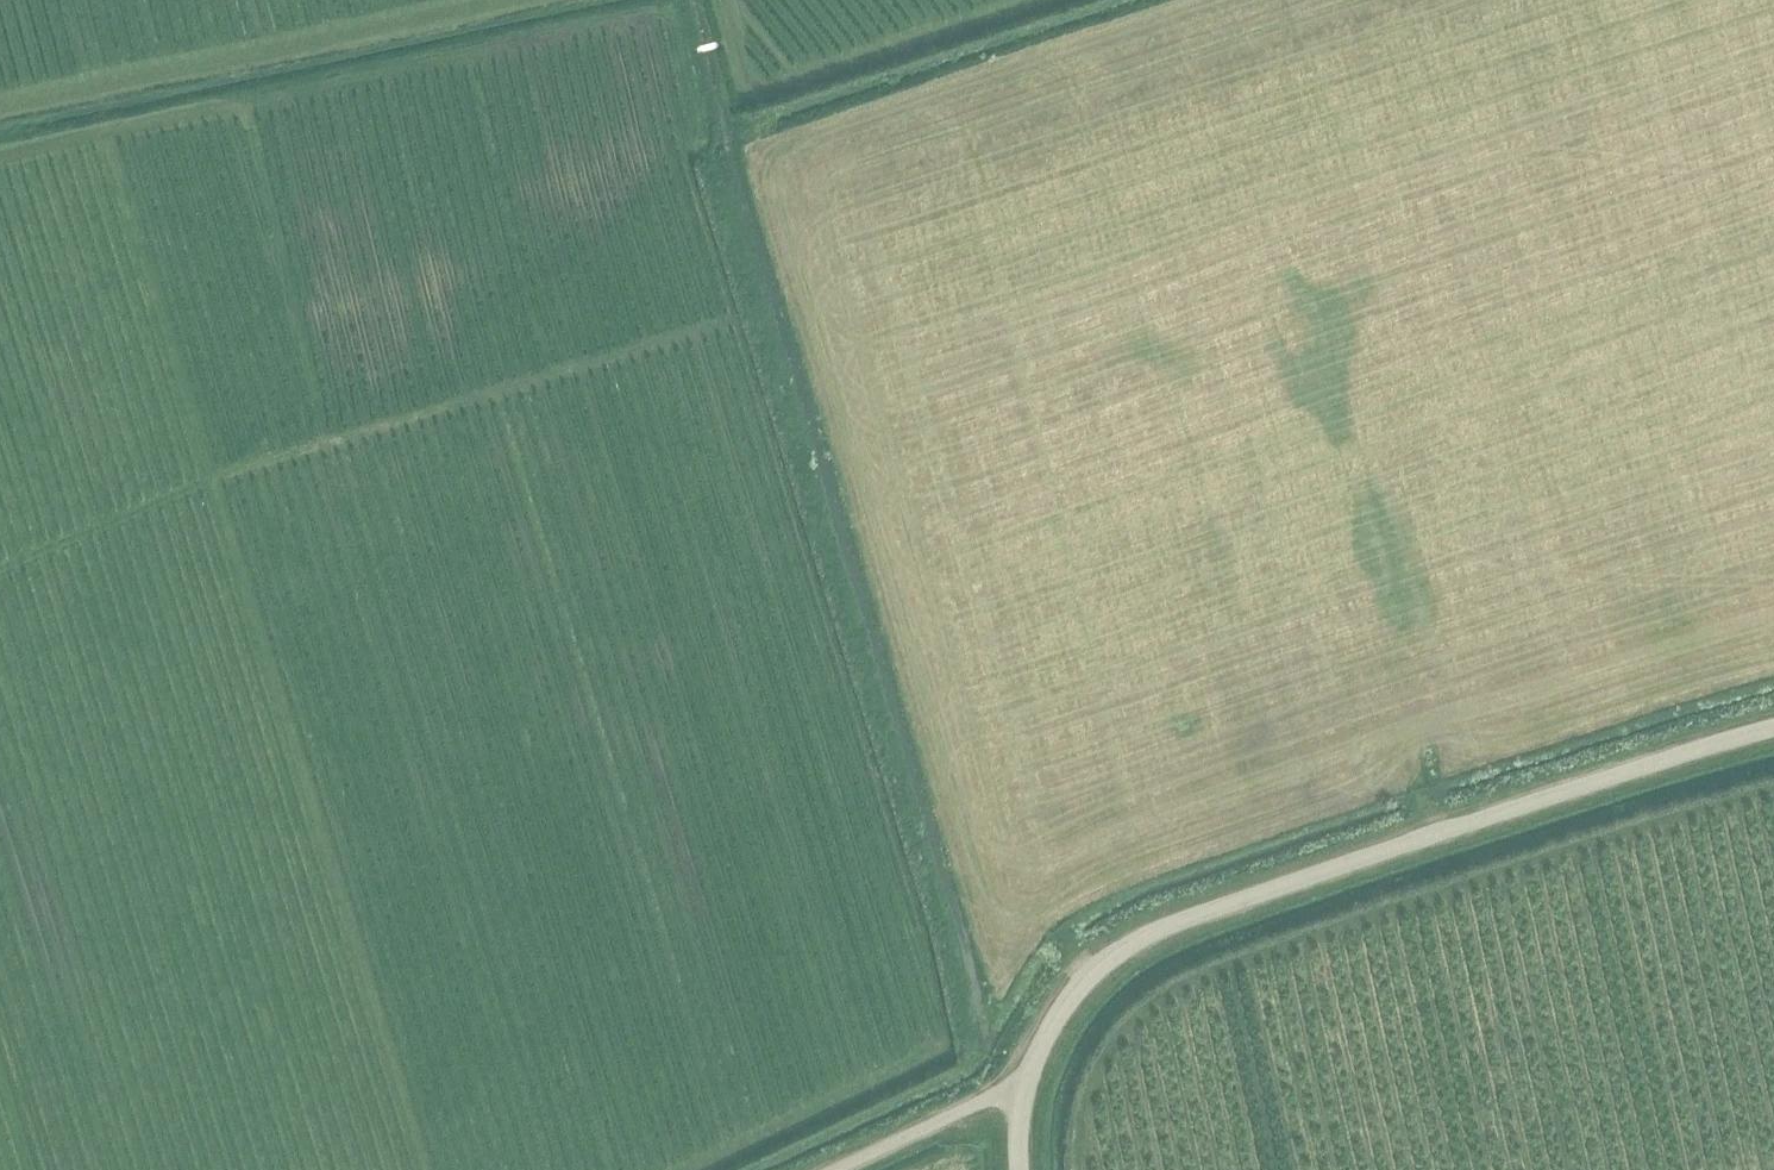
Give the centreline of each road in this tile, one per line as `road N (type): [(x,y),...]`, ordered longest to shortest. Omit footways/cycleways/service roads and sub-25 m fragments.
road 1 (unclassified): [(1028,1084),(1065,1002),(1120,948),(1165,925),(1773,724)]
road 2 (unclassified): [(838,1169),(1028,1084)]

